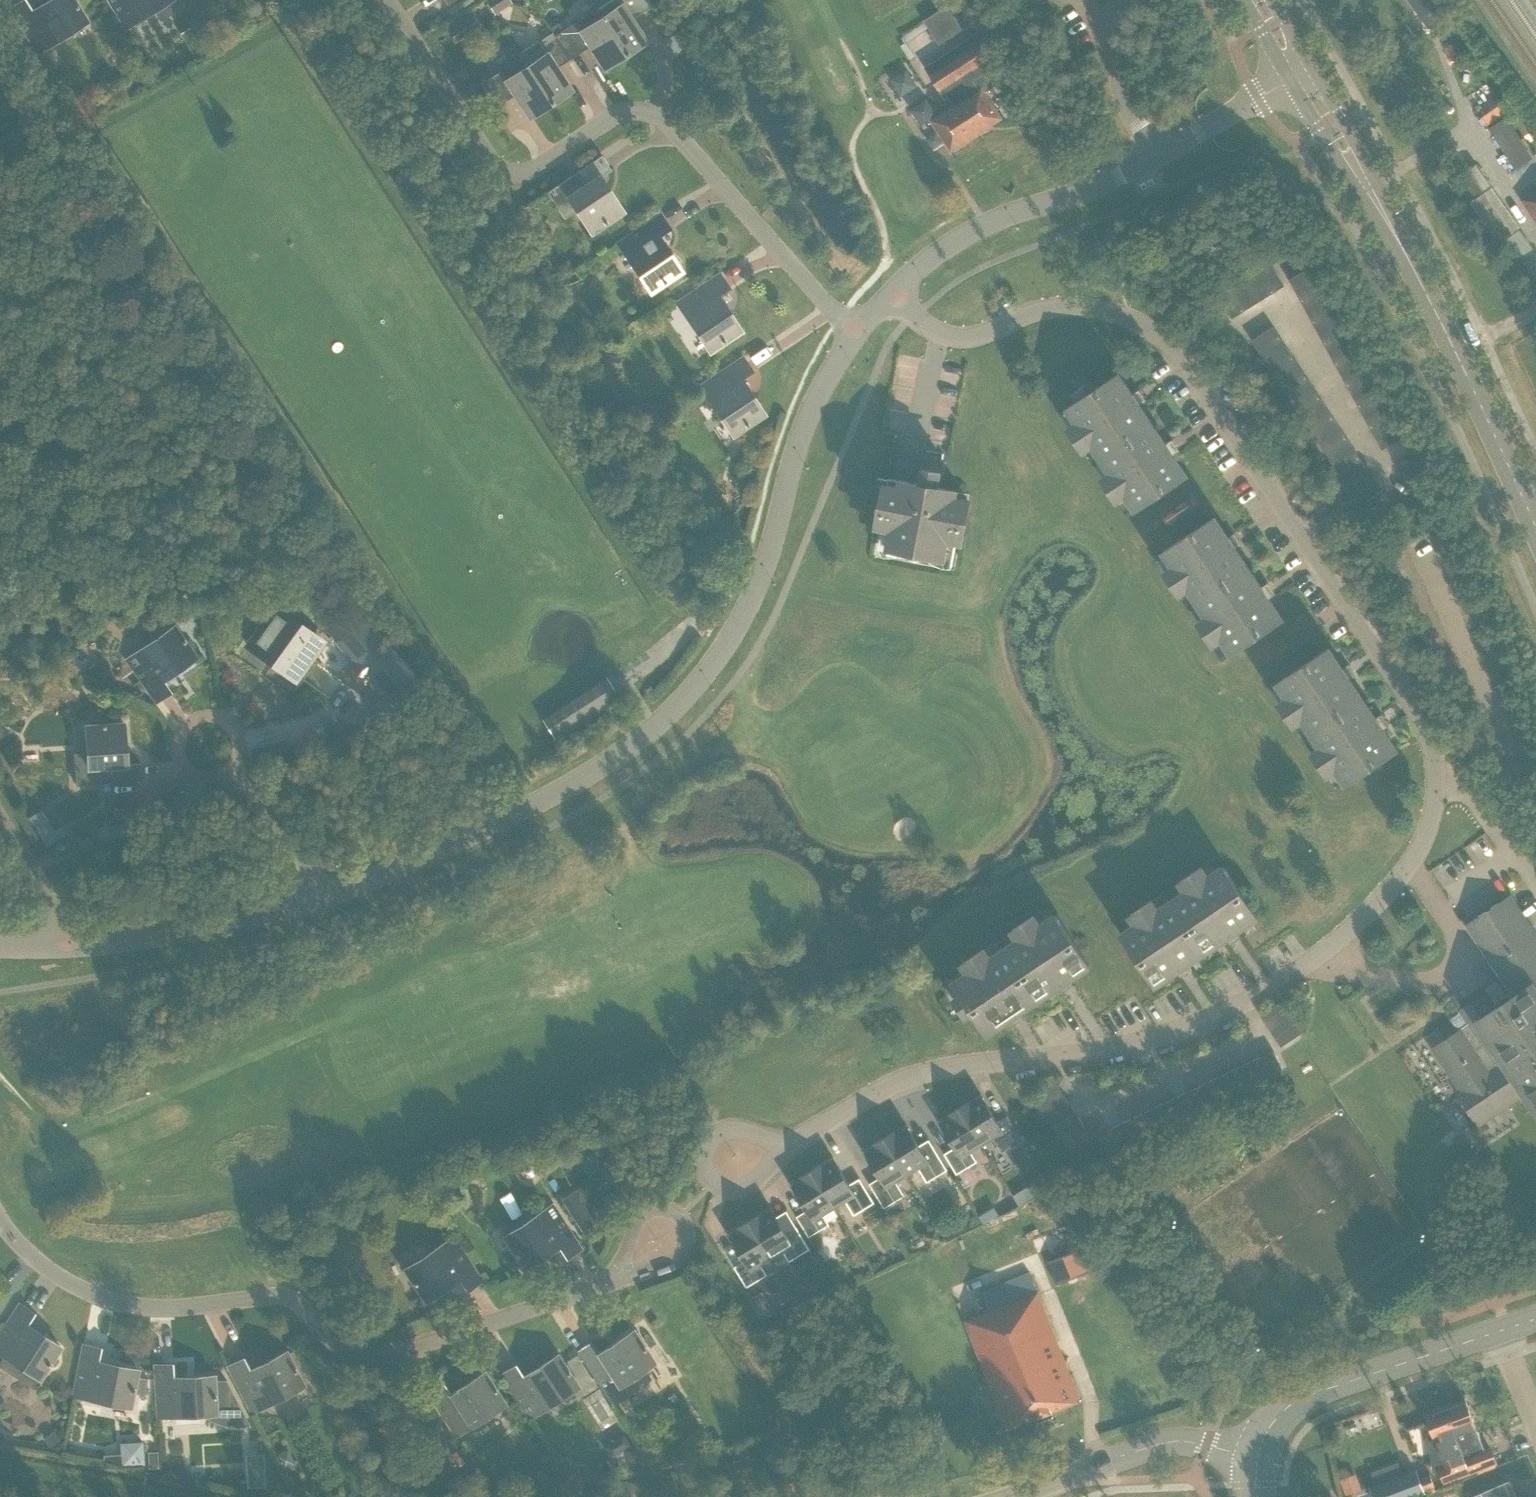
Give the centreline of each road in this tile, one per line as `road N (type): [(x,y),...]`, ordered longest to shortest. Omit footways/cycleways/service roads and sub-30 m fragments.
road 1 (residential): [(894,291),(939,335),(963,342),(1044,309),(1078,308),(1106,310),(1170,346),(1415,717),(1436,813),(1376,903),(1300,965),(1213,1014),(1120,1046),(920,1074),(783,1145)]
road 2 (unclassified): [(319,897),(574,782),(655,727),(694,688),(753,596),(806,423),(859,332)]
road 3 (residential): [(0,1218),(19,1246),(87,1292),(163,1308),(290,1299),(349,1355),(409,1349),(612,1281)]
road 4 (residential): [(385,0),(498,166),(522,172),(614,116),(652,114),(859,332)]
road 5 (unclassified): [(894,291),(987,224),(1102,183),(1290,79)]
road 6 (secondary): [(1535,528),(1393,230)]
road 7 (tertiary): [(1258,1461),(1272,1423),(1297,1400),(1504,1329)]
road 8 (unclassified): [(68,942),(240,923),(319,897)]
road 9 (residential): [(612,1281),(672,1262),(684,1251),(682,1219),(649,1212),(626,1251)]
road 10 (secondary): [(1393,230),(1393,214),(1312,66)]
road 11 (secondary): [(1290,79),(1379,222),(1393,230)]
road 12 (residential): [(783,1145),(726,1133),(706,1150),(709,1176),(732,1190),(753,1185),(769,1168)]
road 13 (residential): [(230,770),(233,733),(217,720),(197,720),(178,739),(178,757),(197,777),(218,776)]
road 14 (residential): [(230,770),(283,830),(319,897)]
road 15 (tertiary): [(1205,1444),(1140,1445),(1058,1479)]
road 16 (residential): [(68,942),(0,829)]

